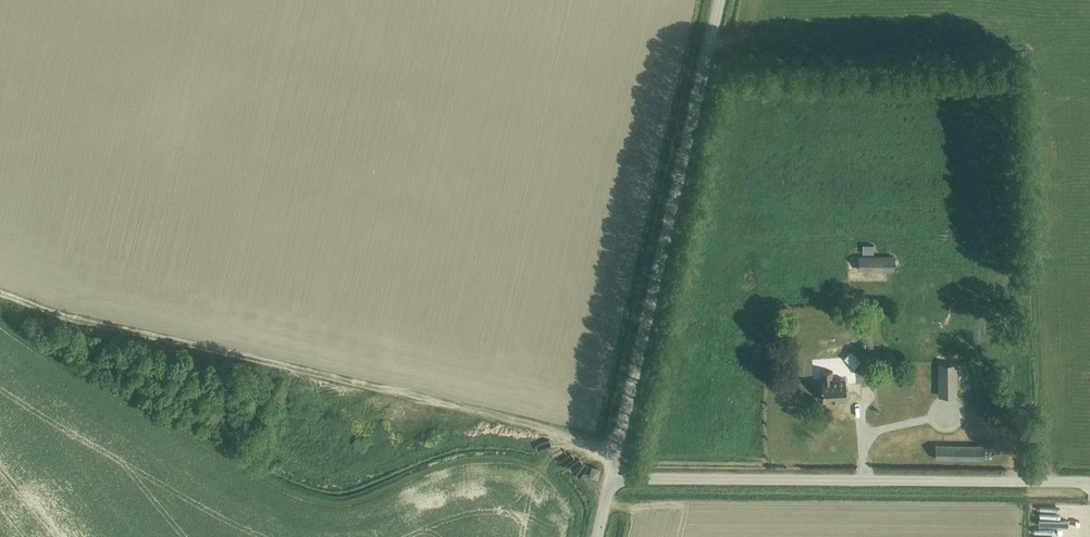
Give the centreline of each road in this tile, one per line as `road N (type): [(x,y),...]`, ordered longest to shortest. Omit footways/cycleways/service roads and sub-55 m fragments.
road 1 (track): [(0,293),(72,317),(498,414),(615,456)]
road 2 (unclassified): [(611,475),(720,0)]
road 3 (unclassified): [(611,475),(1089,485)]

